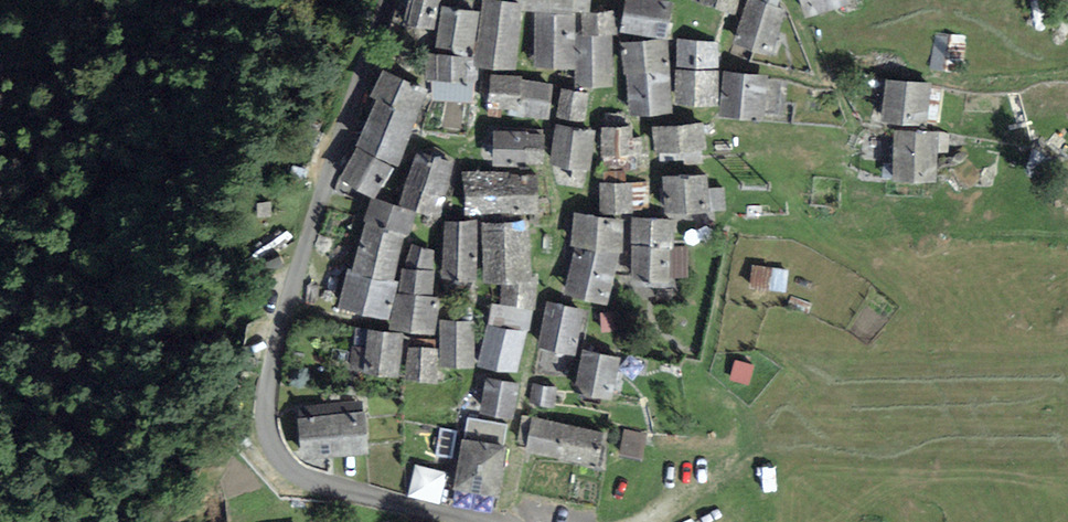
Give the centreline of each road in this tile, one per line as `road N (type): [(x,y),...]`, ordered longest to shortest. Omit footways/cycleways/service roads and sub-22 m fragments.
road 1 (unclassified): [(466,521),(298,475),(267,435),(269,375),(300,242),(385,0)]

